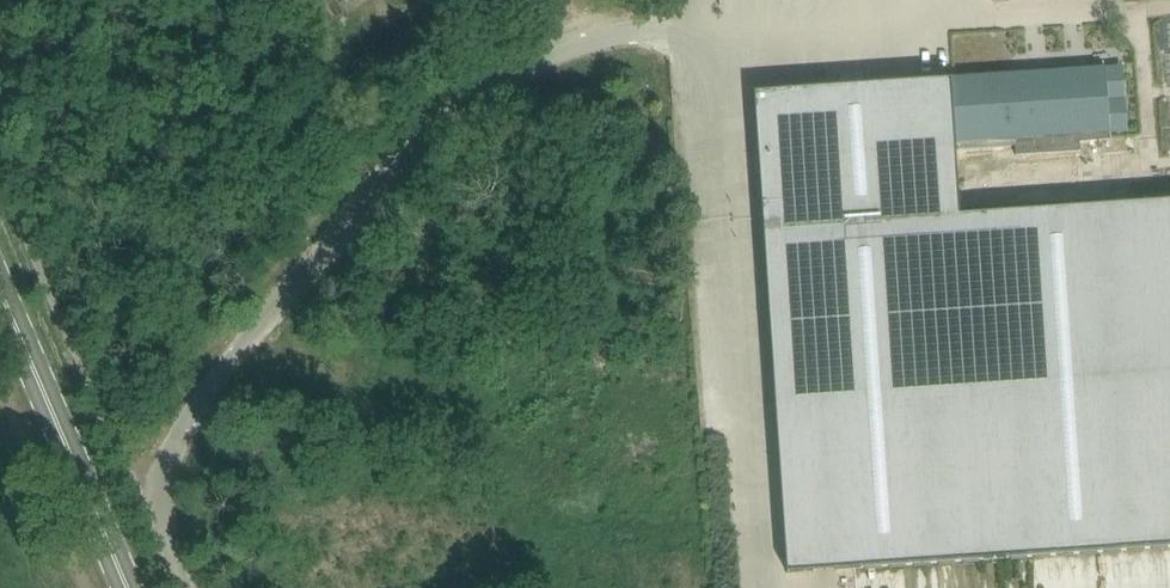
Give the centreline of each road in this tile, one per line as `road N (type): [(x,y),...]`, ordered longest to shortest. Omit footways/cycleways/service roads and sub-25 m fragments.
road 1 (track): [(724,25),(766,587)]
road 2 (primary): [(129,587),(0,290)]

